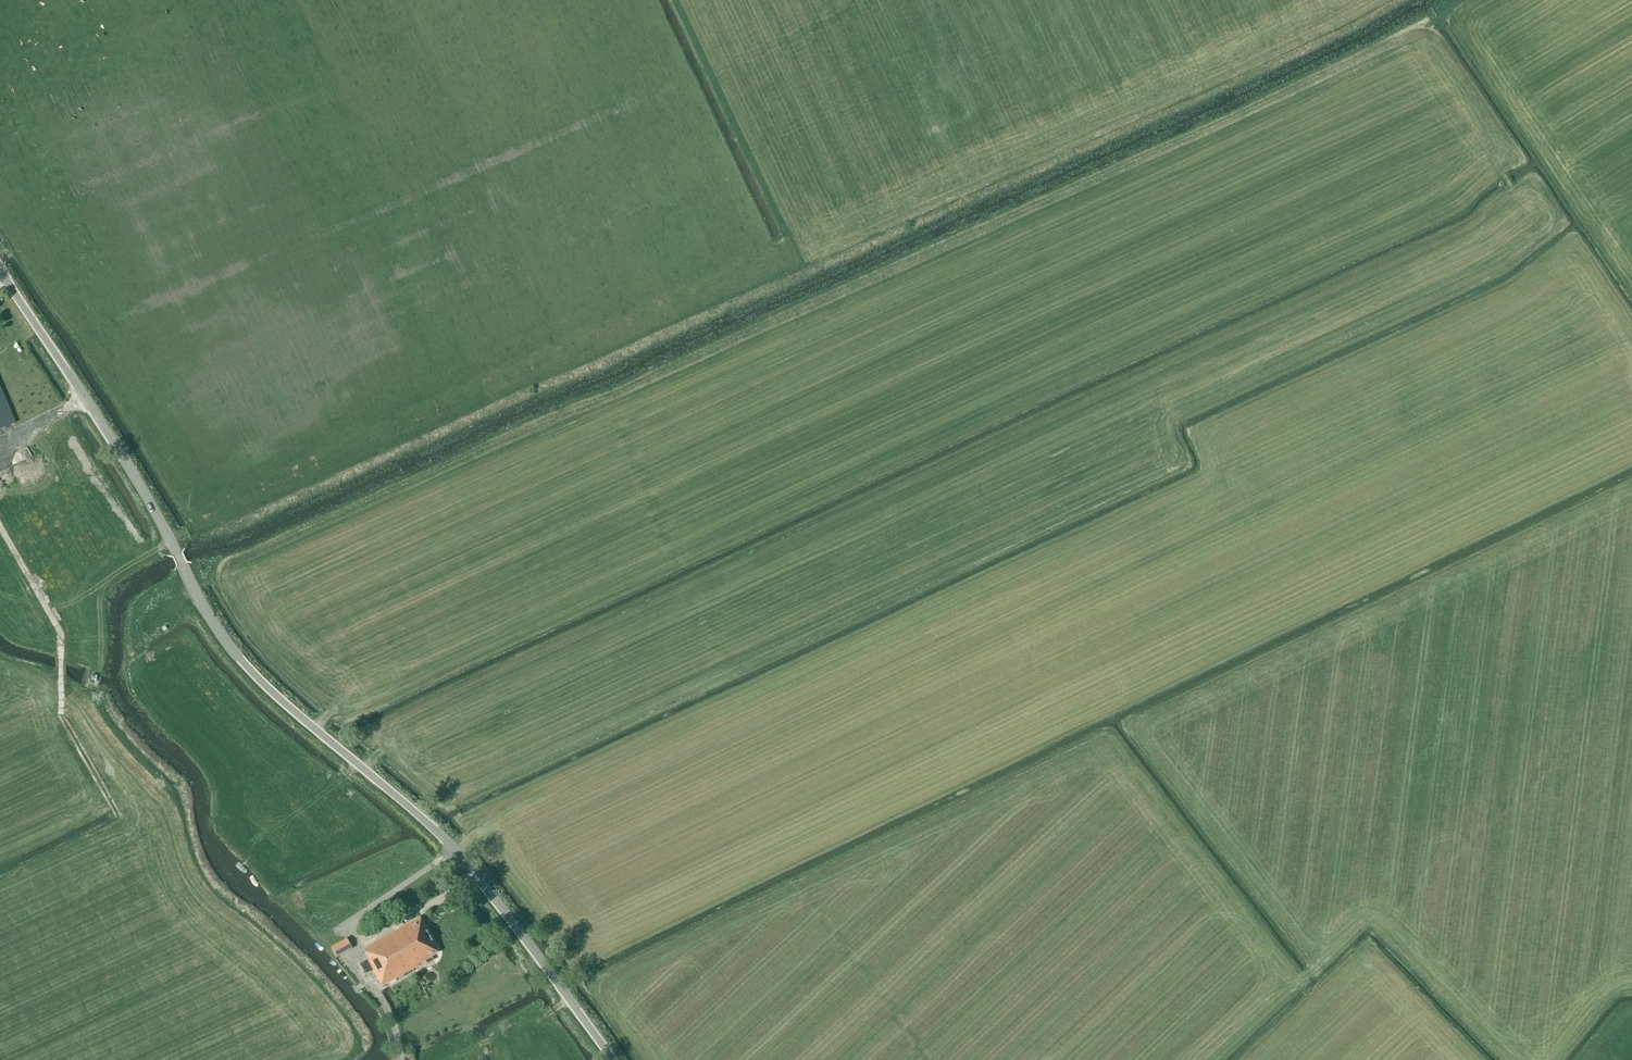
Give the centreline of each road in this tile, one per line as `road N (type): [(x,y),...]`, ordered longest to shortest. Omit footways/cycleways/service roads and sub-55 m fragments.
road 1 (tertiary): [(613,1059),(447,841),(232,649),(123,458),(0,269)]

